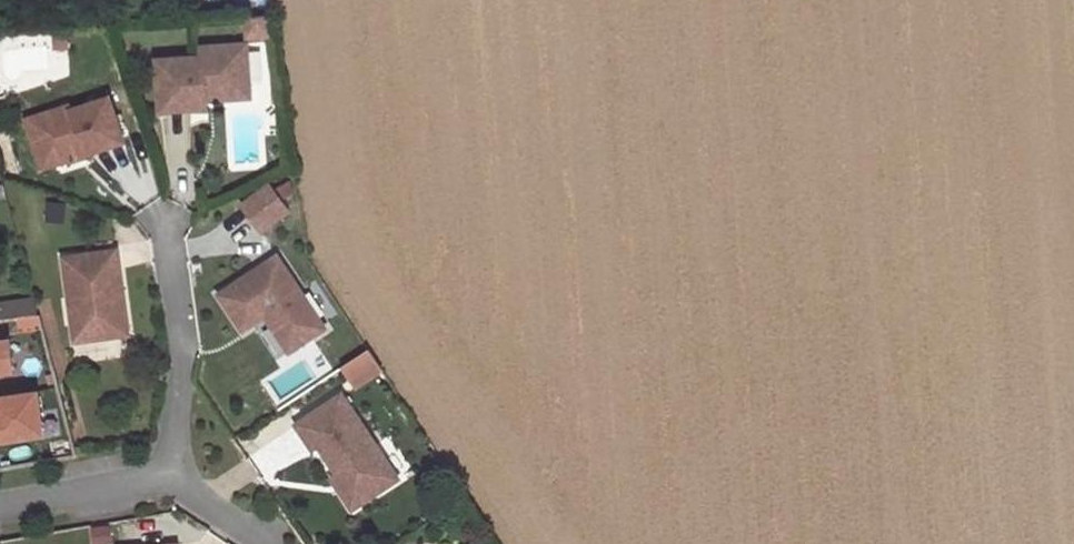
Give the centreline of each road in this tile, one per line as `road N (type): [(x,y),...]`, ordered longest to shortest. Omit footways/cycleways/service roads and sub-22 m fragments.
road 1 (residential): [(175,475),(176,298),(167,211)]
road 2 (residential): [(0,507),(175,475)]
road 3 (residential): [(175,475),(274,543)]

